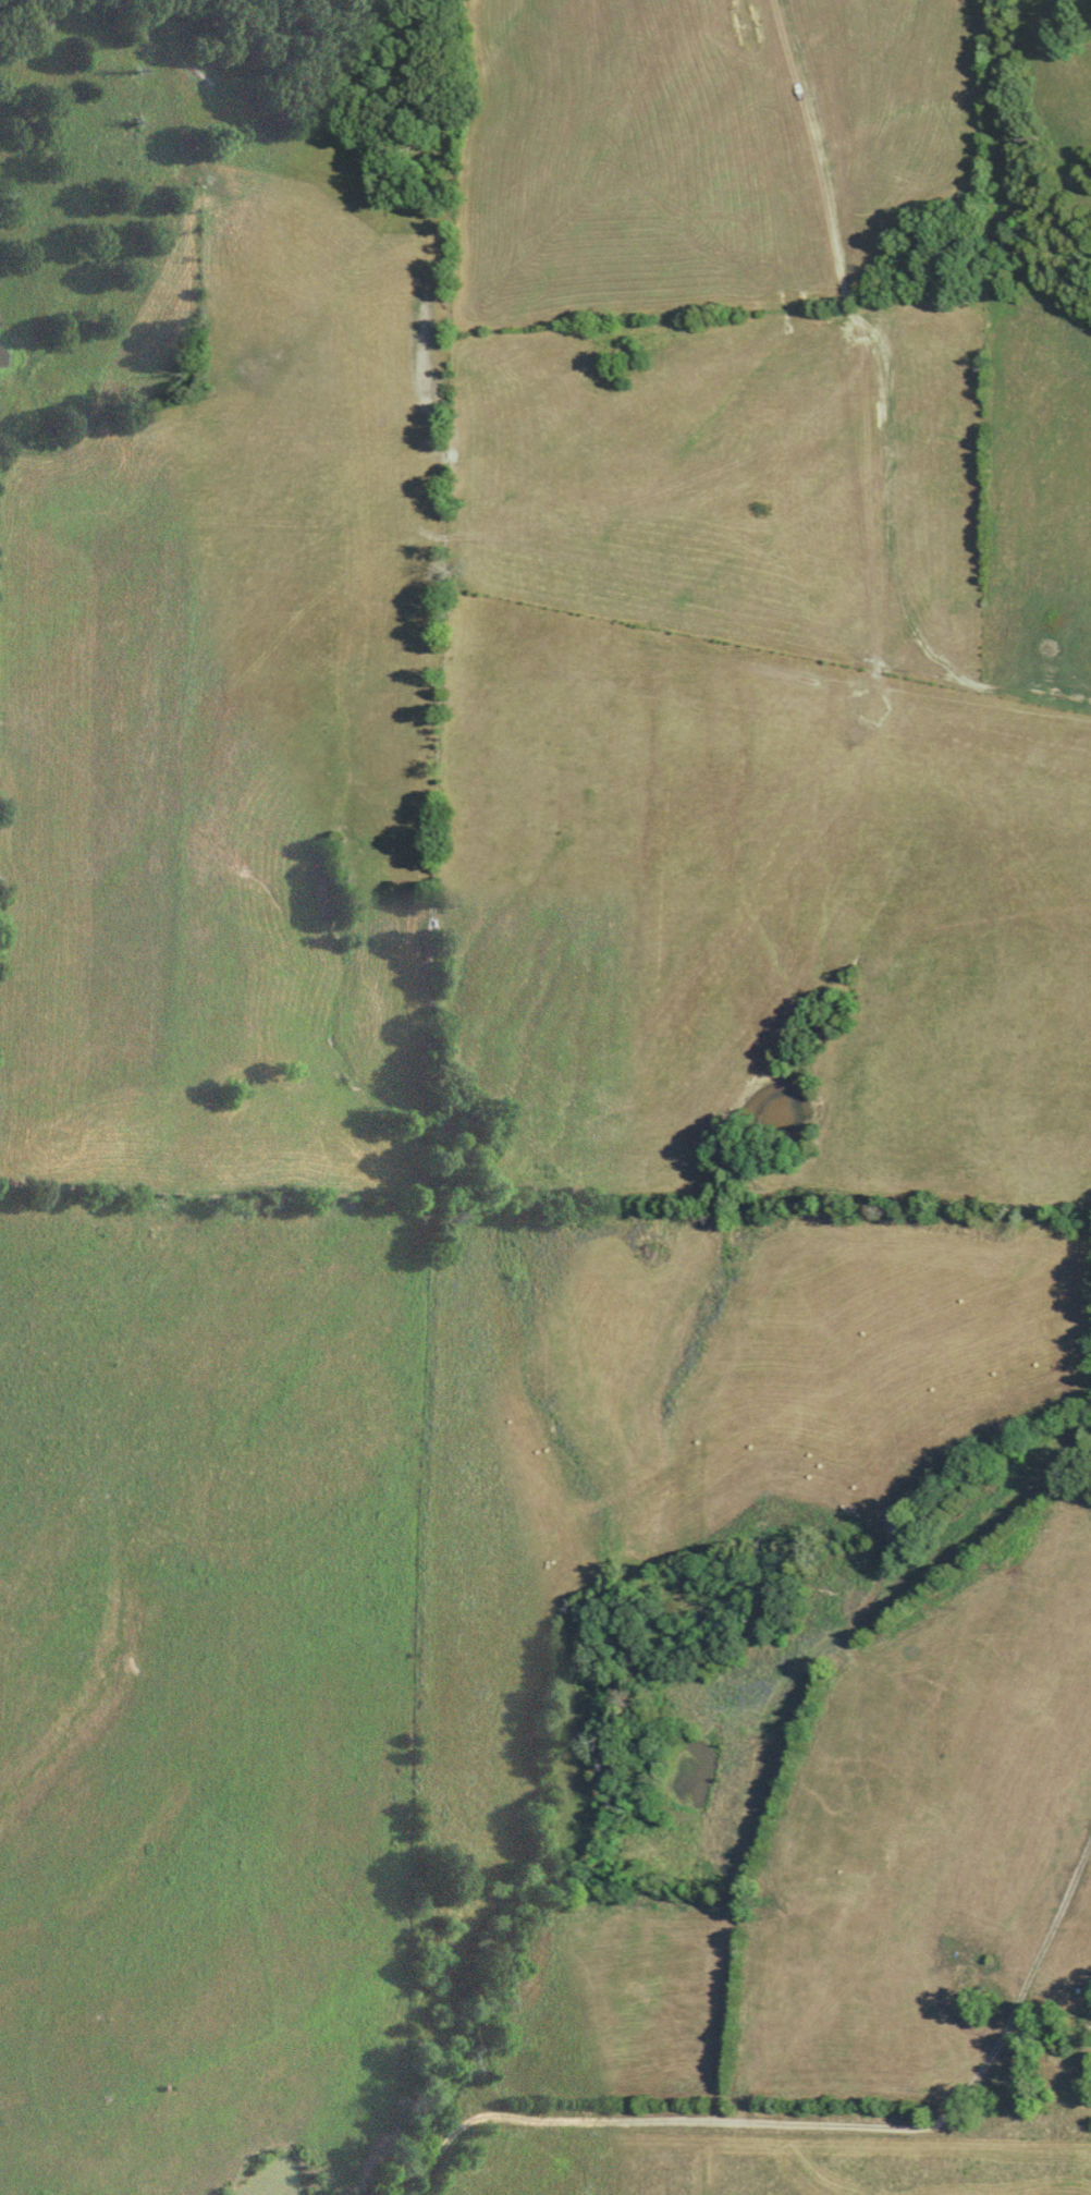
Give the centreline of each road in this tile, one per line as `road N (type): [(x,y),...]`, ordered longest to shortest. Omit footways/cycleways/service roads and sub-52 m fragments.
road 1 (residential): [(422,2194),(477,2118),(765,2126),(1008,2122),(1090,2099)]

